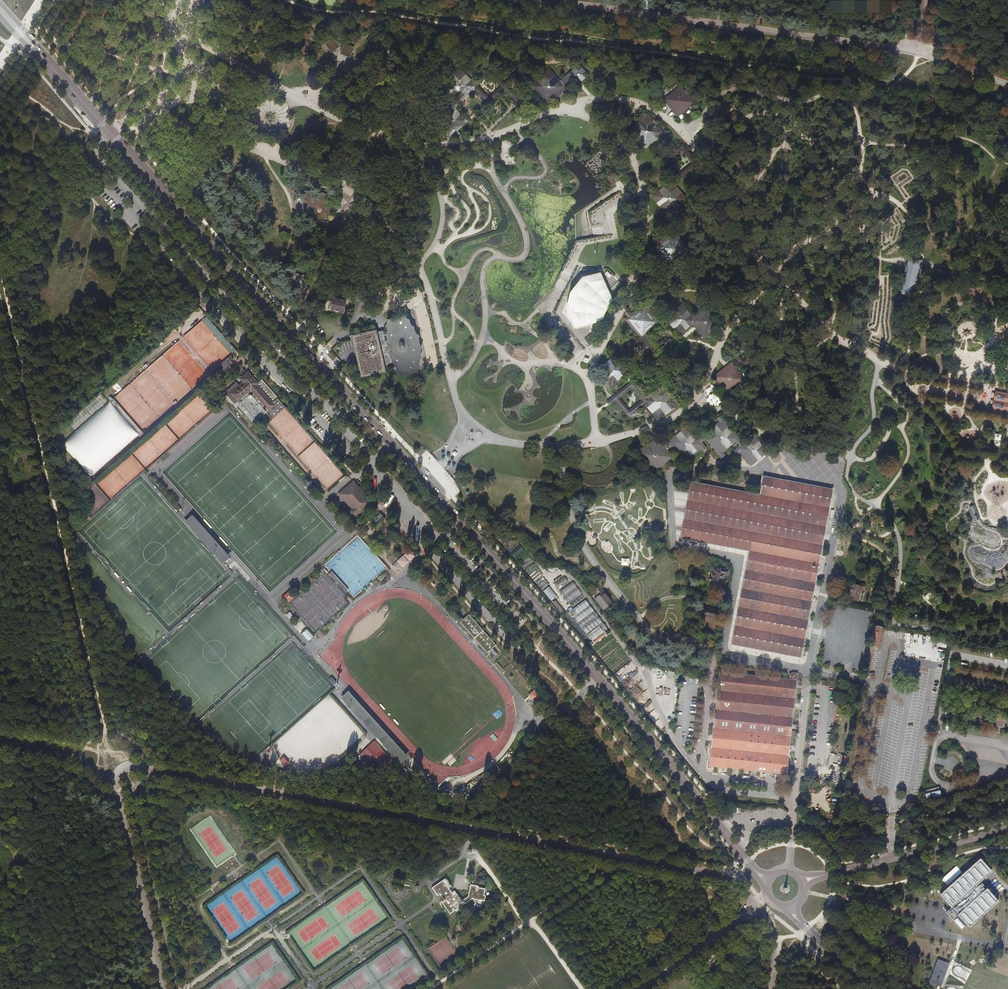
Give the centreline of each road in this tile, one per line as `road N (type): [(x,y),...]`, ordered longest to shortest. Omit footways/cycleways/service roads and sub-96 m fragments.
road 1 (tertiary): [(11,23),(551,624),(768,885)]
road 2 (track): [(730,824),(435,471),(119,124)]
road 3 (unclassified): [(800,882),(1007,829)]

